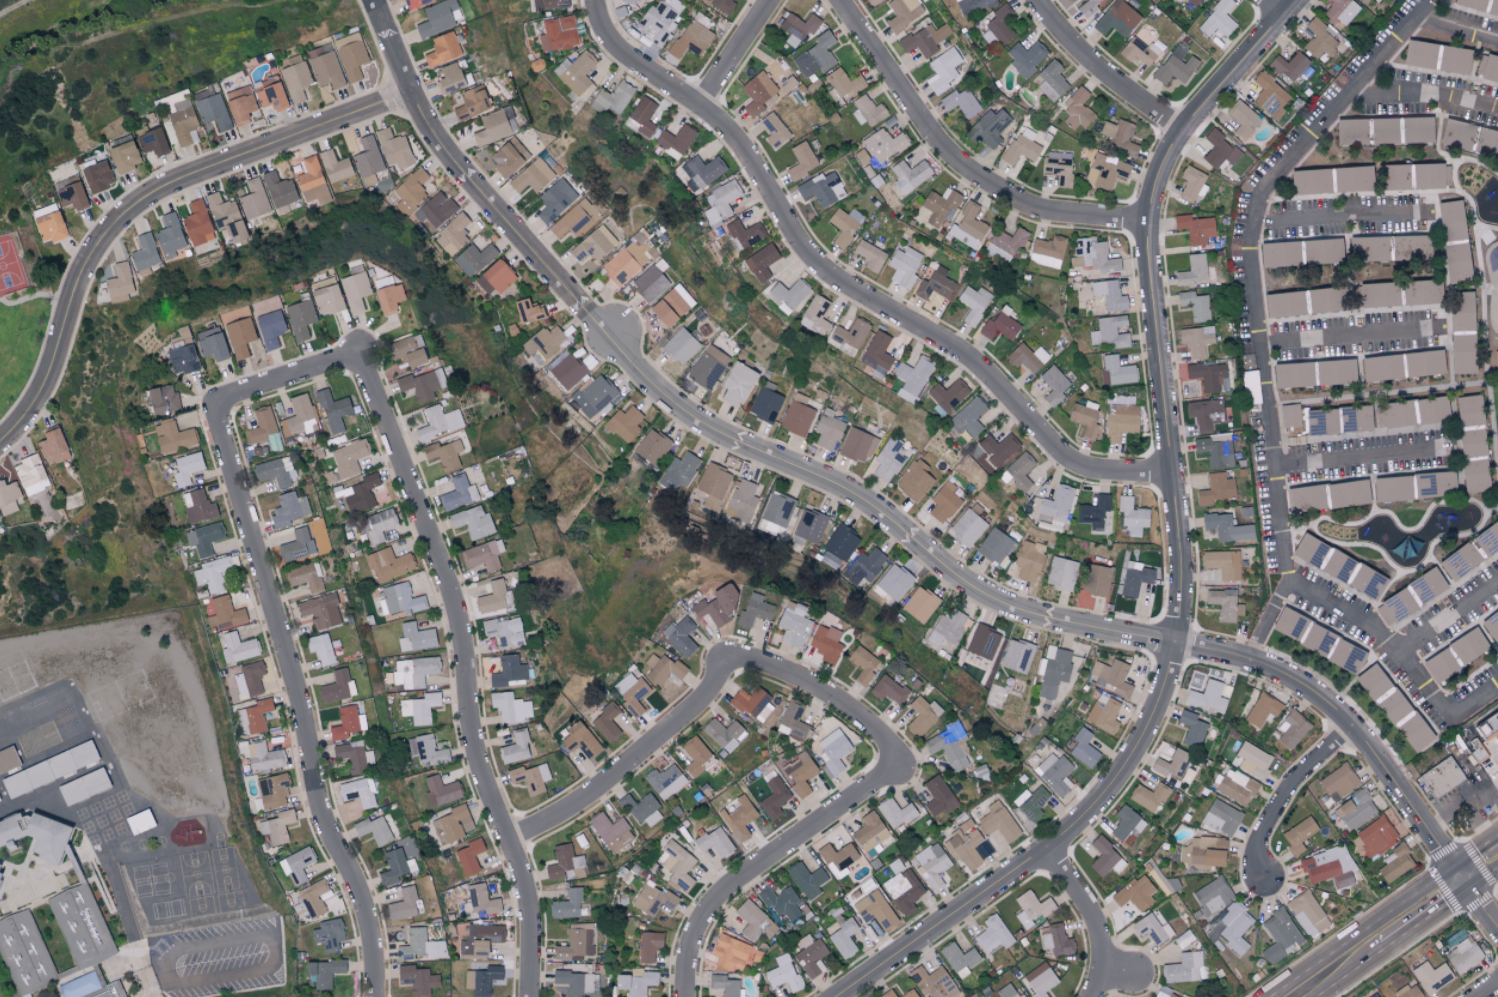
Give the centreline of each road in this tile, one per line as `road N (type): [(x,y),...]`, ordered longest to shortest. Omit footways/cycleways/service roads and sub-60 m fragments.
road 1 (residential): [(1175,643),(994,600),(835,483),(691,418),(436,135),(378,0)]
road 2 (residential): [(603,21),(626,53),(727,125),(802,237),(842,279),(968,355),(1082,465),(1173,469)]
road 3 (residential): [(1175,643),(1173,469),(1150,220),(1173,148),(1300,0)]
road 4 (residential): [(357,360),(458,609),(466,692),(526,914),(531,996)]
road 5 (residential): [(214,405),(304,720),(323,822),(367,918),(374,996)]
road 6 (residential): [(0,444),(31,414),(55,372),(91,265),(126,217),(180,183),(417,95)]
road 7 (residential): [(841,996),(1071,828),(1116,782),(1146,730),(1175,643)]
road 8 (residential): [(841,0),(963,167),(1042,209),(1150,220)]
road 9 (residential): [(1462,880),(1332,707),(1276,671),(1175,643)]
road 10 (residential): [(685,996),(688,959),(712,909),(883,778),(890,763)]
road 11 (residential): [(506,839),(610,778),(702,705),(728,664),(742,660)]
road 12 (residential): [(1038,0),(1099,72),(1185,131)]
road 13 (residential): [(742,660),(835,696),(889,745),(890,763)]
road 14 (residential): [(1263,878),(1258,851),(1285,796),(1348,724)]
road 15 (residential): [(1090,996),(1100,960),(1095,924),(1045,848)]
road 16 (residential): [(214,405),(357,360)]
road 17 (residential): [(705,108),(777,0)]

